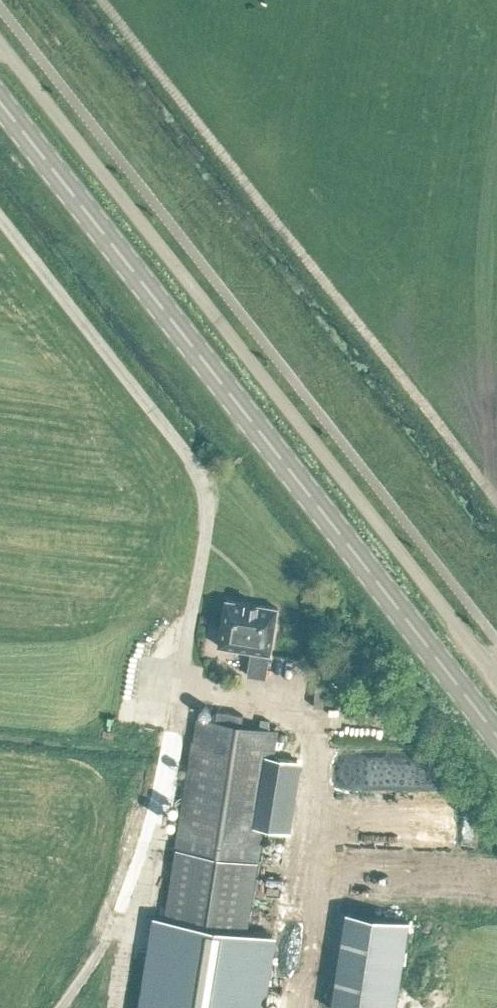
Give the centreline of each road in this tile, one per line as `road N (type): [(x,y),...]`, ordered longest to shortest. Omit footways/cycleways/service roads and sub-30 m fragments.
road 1 (primary): [(496,735),(0,101)]
road 2 (track): [(496,674),(0,40)]

